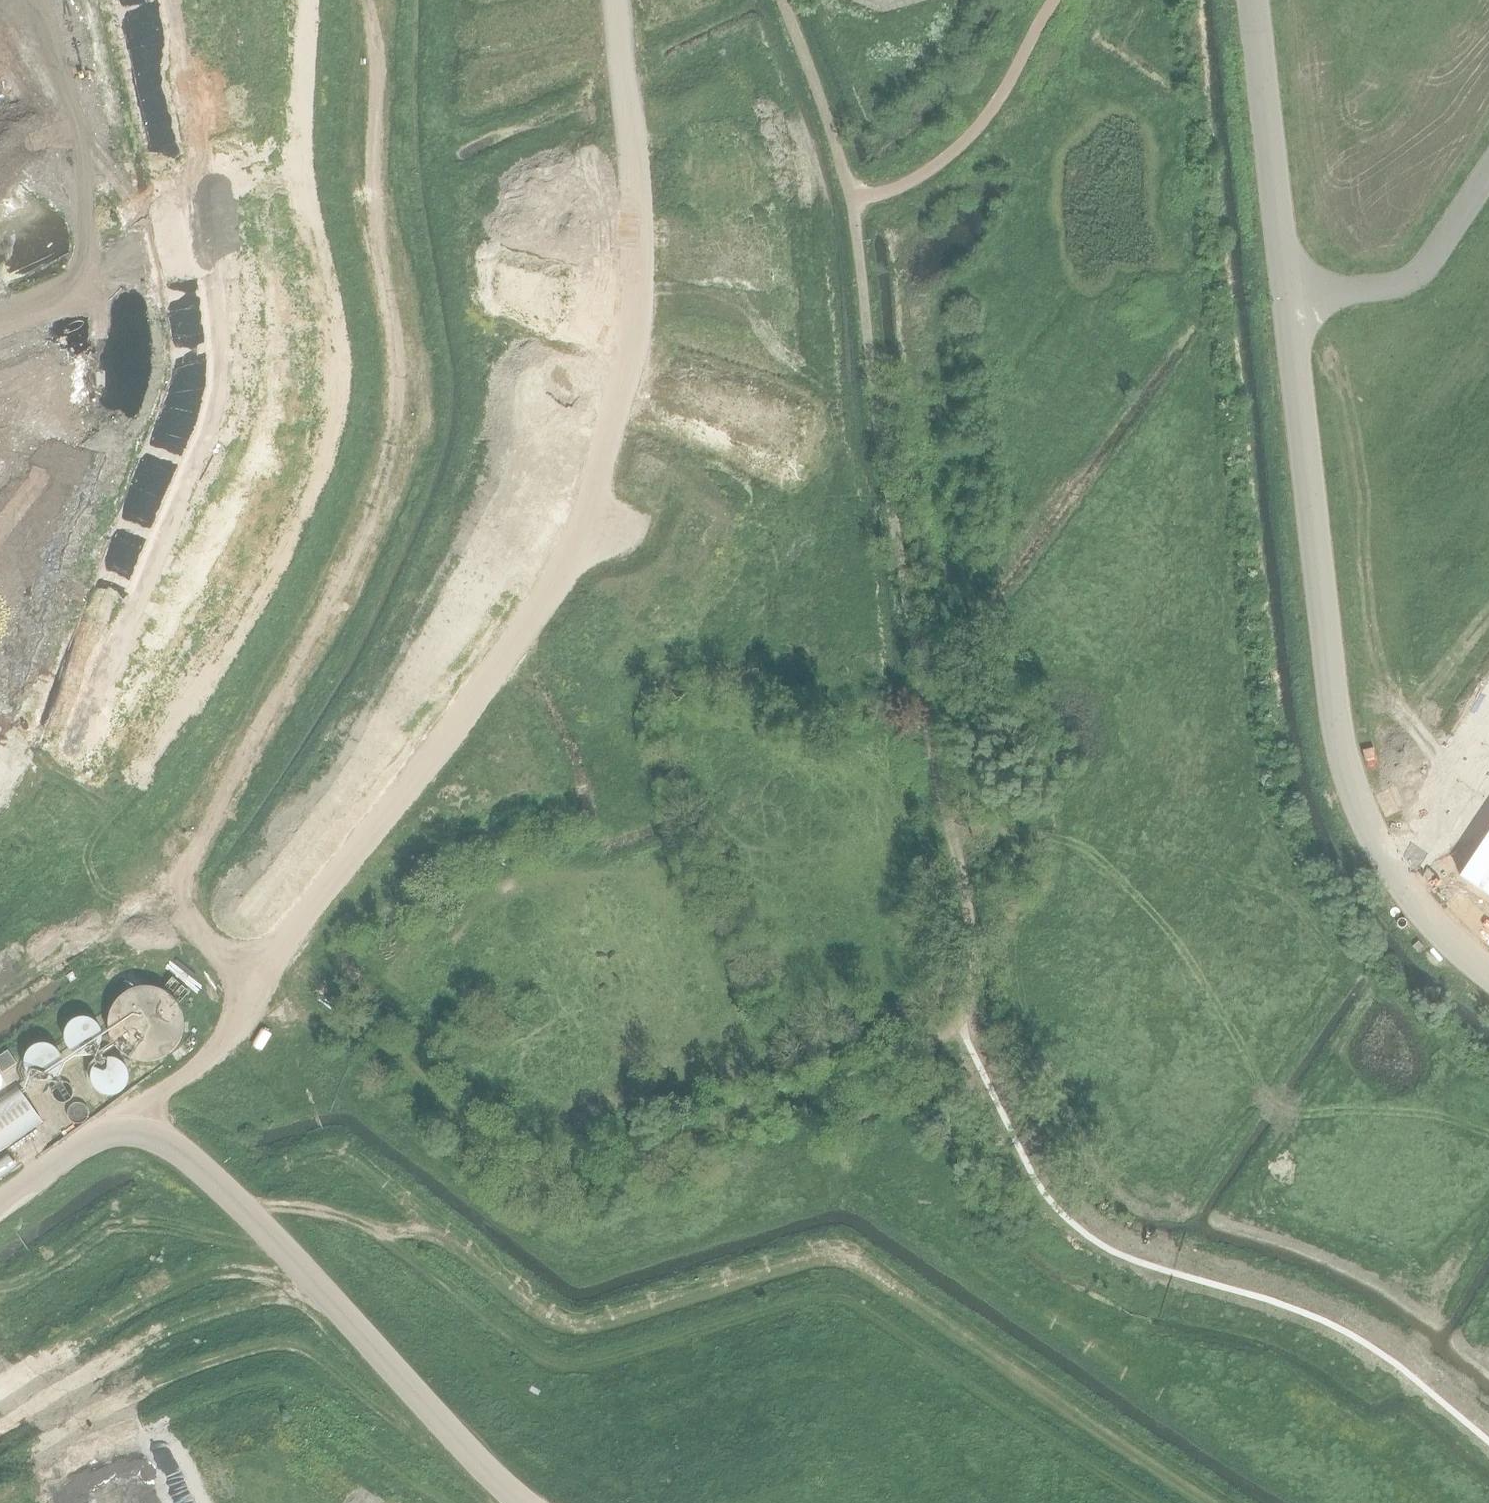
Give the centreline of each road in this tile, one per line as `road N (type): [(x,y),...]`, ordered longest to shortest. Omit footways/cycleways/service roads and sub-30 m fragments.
road 1 (track): [(613,0),(635,246),(596,494),(531,624),(286,941),(260,1017)]
road 2 (track): [(108,1130),(260,1017),(312,1020),(361,1036),(516,1171),(586,1181),(961,1021)]
road 3 (track): [(851,203),(871,380),(974,939),(974,984),(961,1021)]
road 4 (unclassified): [(1288,310),(1331,705),(1349,780),(1401,883),(1450,941),(1488,970)]
road 5 (unclassified): [(1054,0),(978,129),(934,168),(851,203),(782,0)]
road 6 (unclassified): [(1252,0),(1288,310)]
road 7 (unclassified): [(1488,176),(1413,276),(1288,310)]
road 8 (track): [(0,229),(47,199),(64,164),(0,50)]

